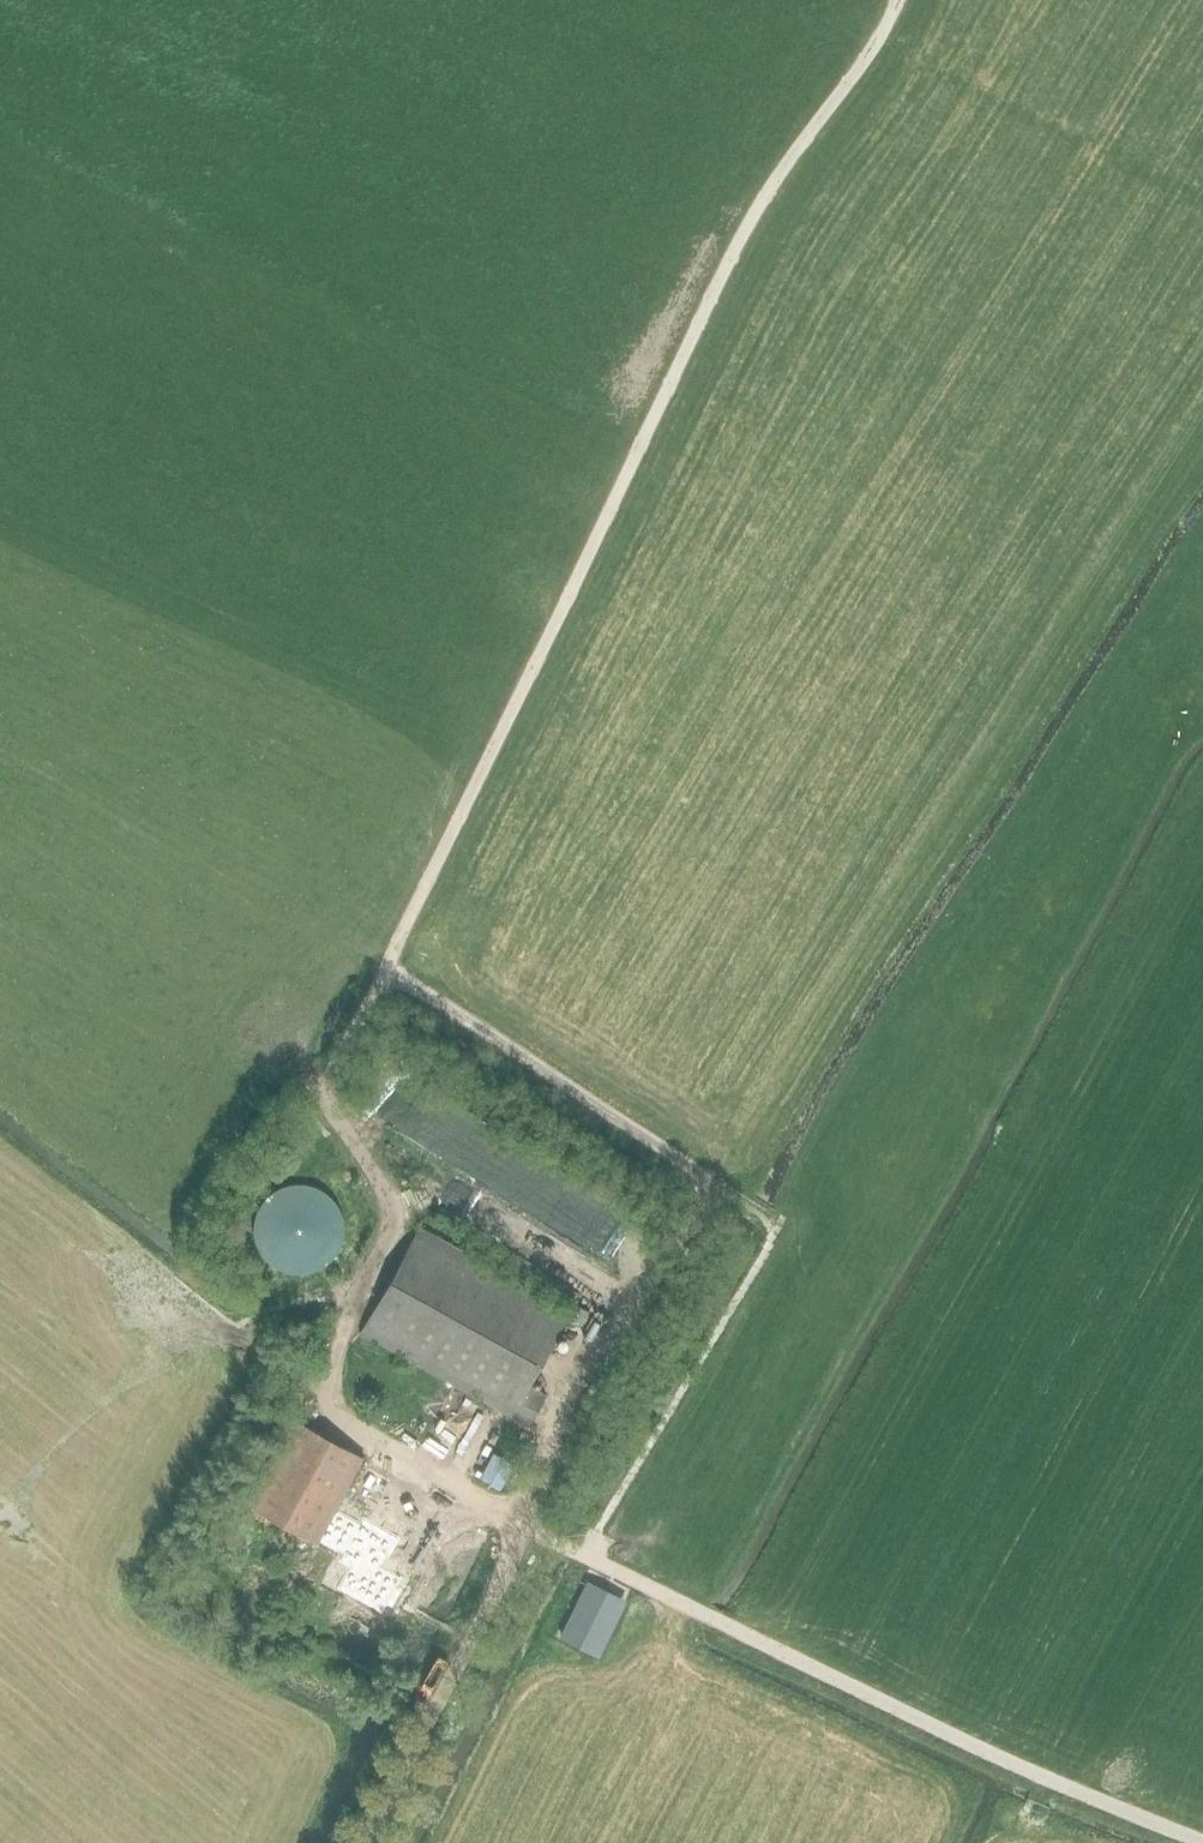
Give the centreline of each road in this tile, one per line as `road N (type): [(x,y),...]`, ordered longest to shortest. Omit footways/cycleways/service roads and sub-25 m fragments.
road 1 (track): [(339,1422),(330,1405),(334,1368),(395,1228),(396,1209),(320,1091),(387,972),(731,260),(899,0)]
road 2 (track): [(582,1555),(758,1267),(773,1238),(771,1222),(387,972)]
road 3 (track): [(522,1539),(537,1534),(1202,1842)]

